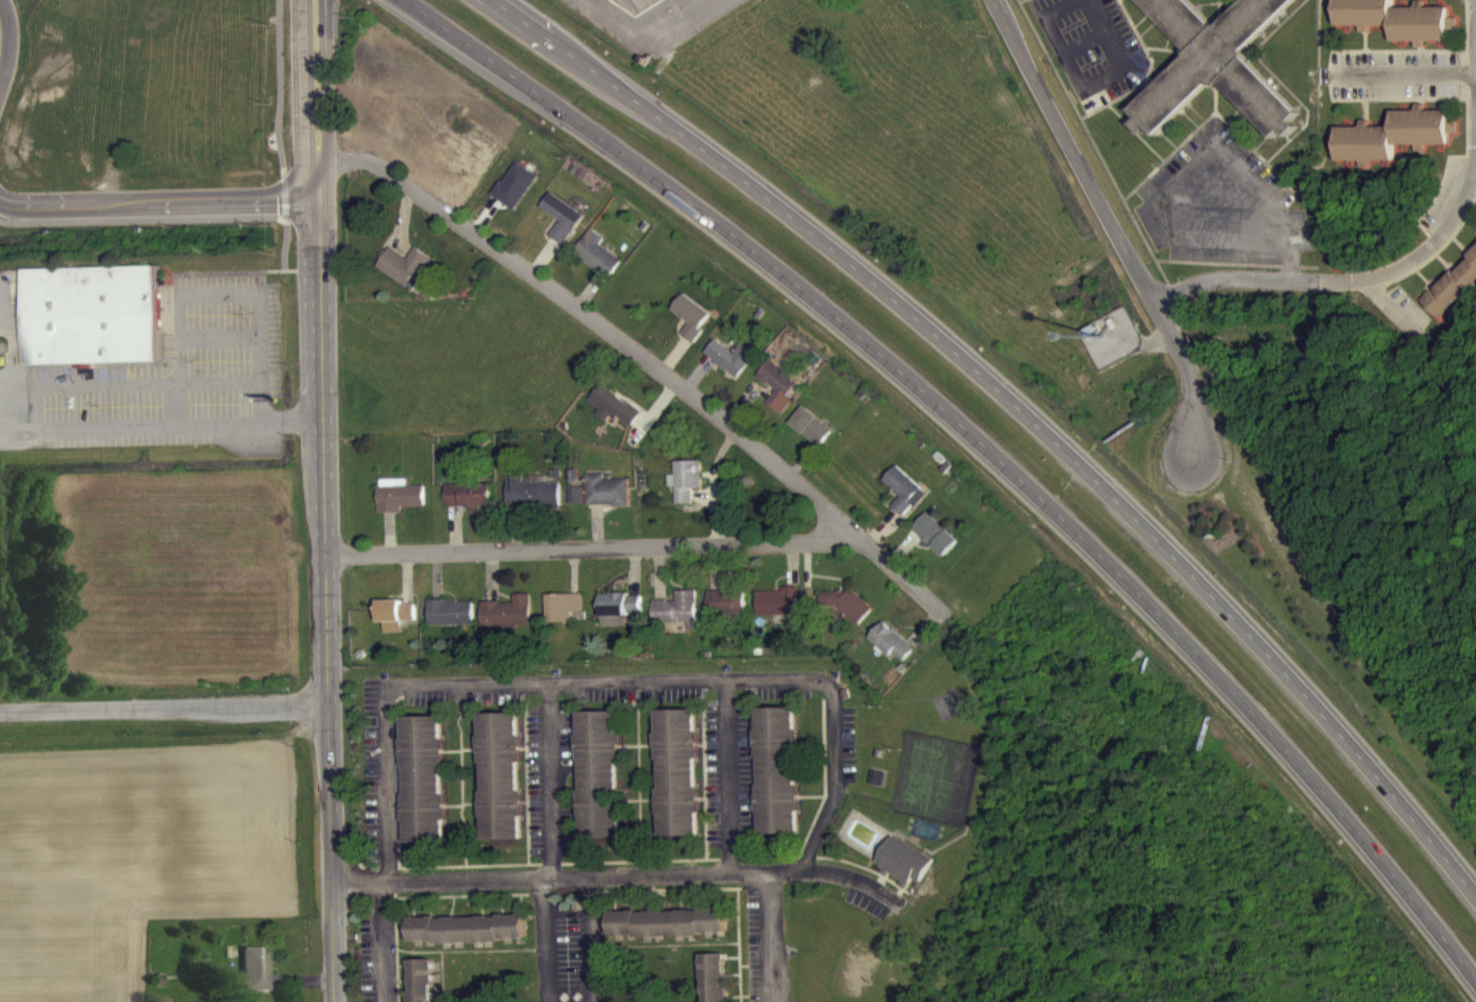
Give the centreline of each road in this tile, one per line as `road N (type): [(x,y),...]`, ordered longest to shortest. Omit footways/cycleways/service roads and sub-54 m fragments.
road 1 (primary): [(406,0),(689,200),(882,353),(1207,660)]
road 2 (primary): [(1247,624),(913,312),(720,160),(494,0)]
road 3 (residential): [(317,200),(334,1001)]
road 4 (residential): [(316,161),(367,158),(408,183),(767,457),(946,617)]
road 5 (residential): [(332,882),(822,871),(902,905)]
road 6 (residential): [(325,554),(863,542)]
road 7 (residential): [(997,0),(1158,303),(1192,388),(1195,449)]
road 8 (primary): [(1207,660),(1315,778),(1475,980)]
road 9 (primary): [(1475,890),(1247,624)]
road 10 (residential): [(0,199),(26,207),(317,200)]
road 11 (residential): [(314,0),(317,200)]

